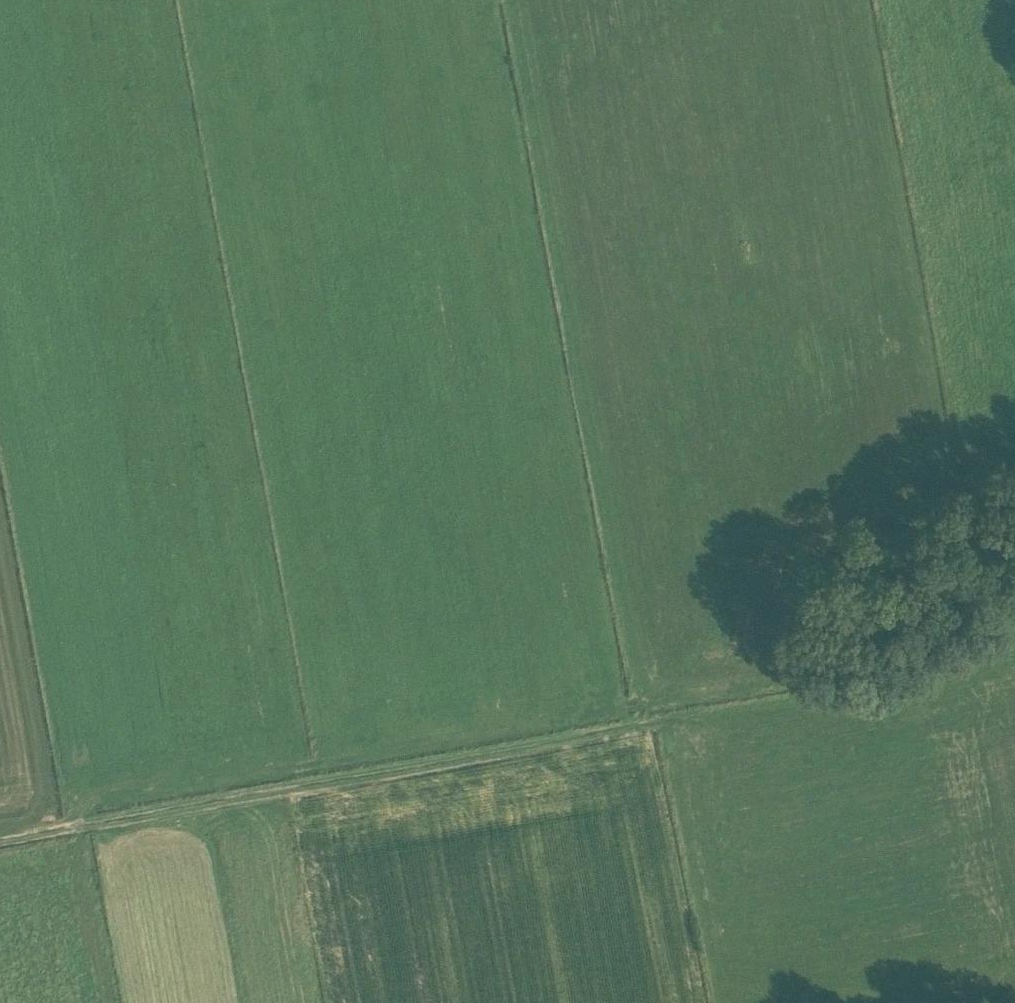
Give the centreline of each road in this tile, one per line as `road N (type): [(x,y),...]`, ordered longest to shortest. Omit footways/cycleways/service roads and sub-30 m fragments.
road 1 (track): [(0,846),(1014,664)]

